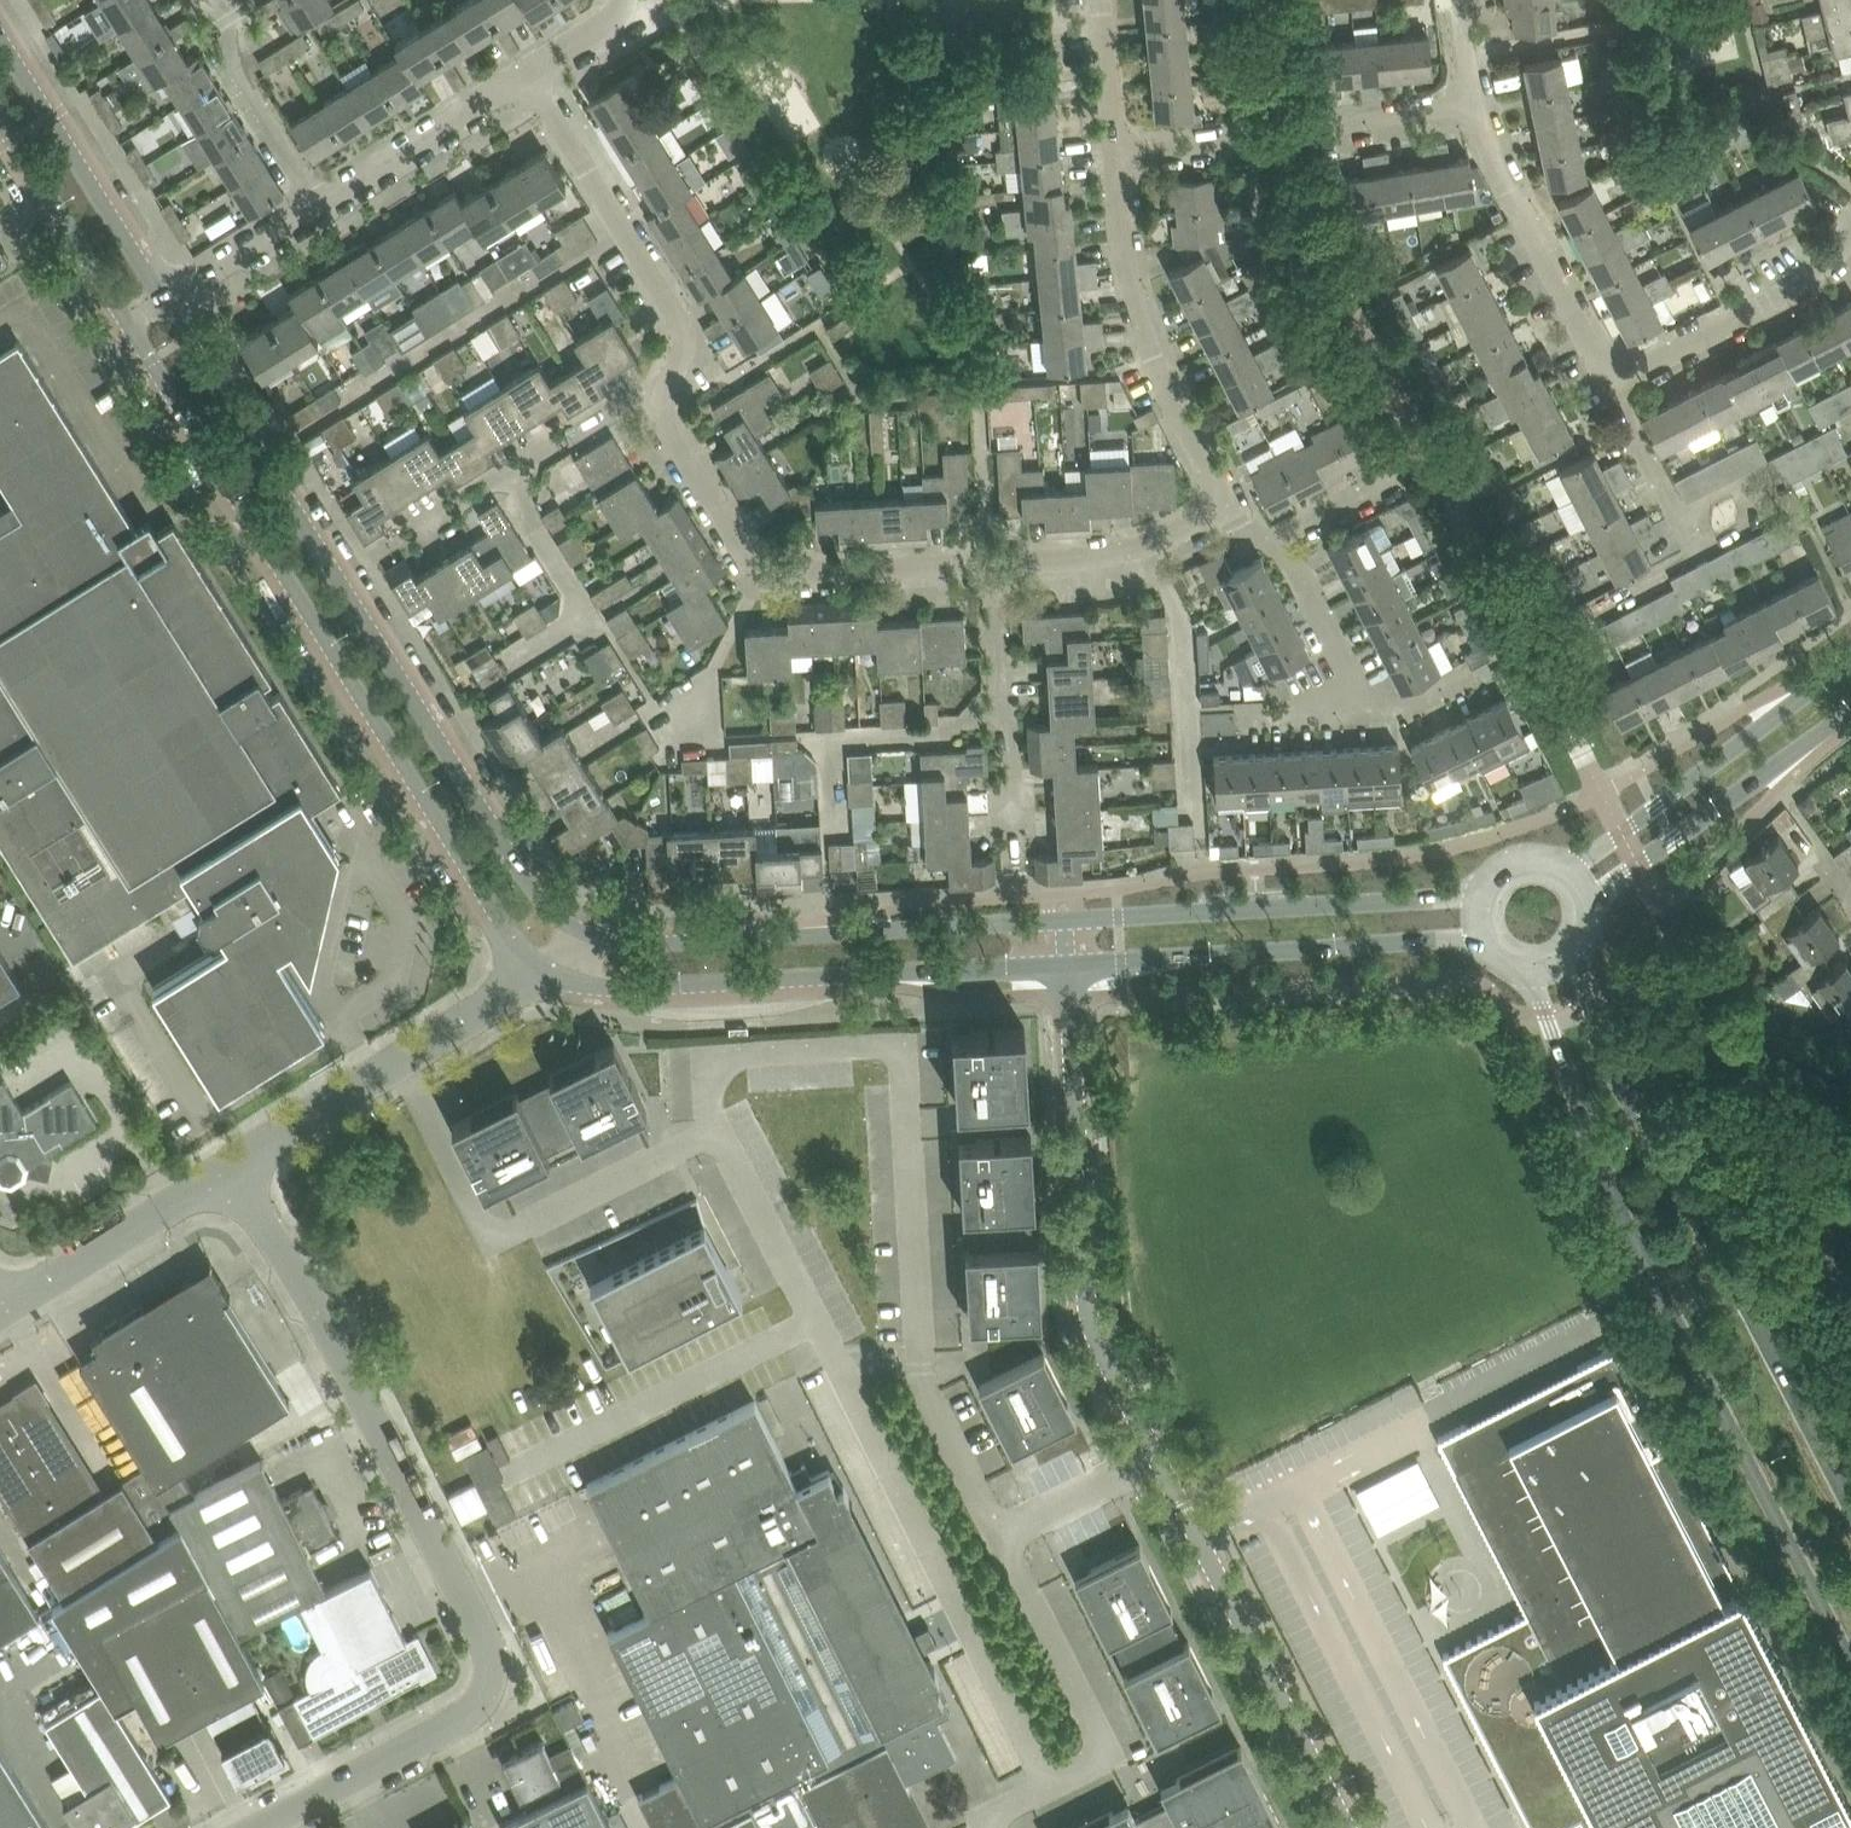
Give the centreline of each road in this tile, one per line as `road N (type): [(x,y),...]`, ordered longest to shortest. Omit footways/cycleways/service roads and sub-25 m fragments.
road 1 (unclassified): [(1347,1827),(1088,1308),(1069,965)]
road 2 (unclassified): [(260,1827),(469,1715),(488,1686),(490,1654),(274,1233),(227,1170)]
road 3 (tertiary): [(129,332),(492,921),(544,973)]
road 4 (tertiary): [(1523,964),(1616,1197),(1850,1651)]
road 5 (tertiary): [(1850,1512),(1673,1158),(1616,1076),(1573,949)]
road 6 (tertiary): [(544,973),(578,988),(619,993),(1069,965)]
road 7 (tertiary): [(1068,921),(653,947),(586,939)]
road 8 (residential): [(662,386),(662,420),(750,561),(766,570),(994,561)]
road 9 (tertiary): [(586,939),(531,895),(338,586)]
road 10 (tertiary): [(1490,887),(1433,900),(1068,921)]
road 11 (tertiary): [(1069,965),(1490,940)]
road 12 (residential): [(338,586),(662,386)]
road 13 (residential): [(1211,501),(1216,485),(1142,324),(1128,272),(1115,145)]
road 14 (unclassified): [(227,1170),(544,973)]
road 15 (residential): [(1115,145),(1278,135),(1475,108)]
road 16 (residential): [(529,80),(674,305),(681,345),(662,386)]
road 17 (tertiary): [(1850,666),(1564,869)]
road 18 (tertiary): [(338,586),(166,310)]
road 19 (tertiary): [(1587,903),(1850,713)]
road 20 (tertiary): [(166,310),(0,45)]
road 21 (residential): [(1015,864),(994,561)]
road 22 (residential): [(1605,381),(1510,201),(1475,108)]
road 23 (residential): [(1850,233),(1809,281),(1605,381)]
road 24 (unclassified): [(0,1309),(227,1170)]
road 25 (residential): [(321,212),(529,80)]
road 26 (tertiary): [(0,127),(129,332)]
road 27 (residential): [(321,212),(235,73),(230,21),(217,0)]
road 28 (residential): [(994,561),(1093,556),(1158,542),(1205,516),(1211,501)]
road 29 (residential): [(1354,708),(1350,669),(1302,572),(1269,539)]
road 30 (residential): [(166,310),(321,212)]
road 31 (residential): [(1269,539),(1427,458)]
road 32 (residential): [(1672,511),(1605,381)]
road 33 (residential): [(1115,145),(1099,0)]
road 34 (residential): [(630,0),(621,20),(529,80)]
road 35 (residential): [(1354,708),(1408,704),(1471,673)]

